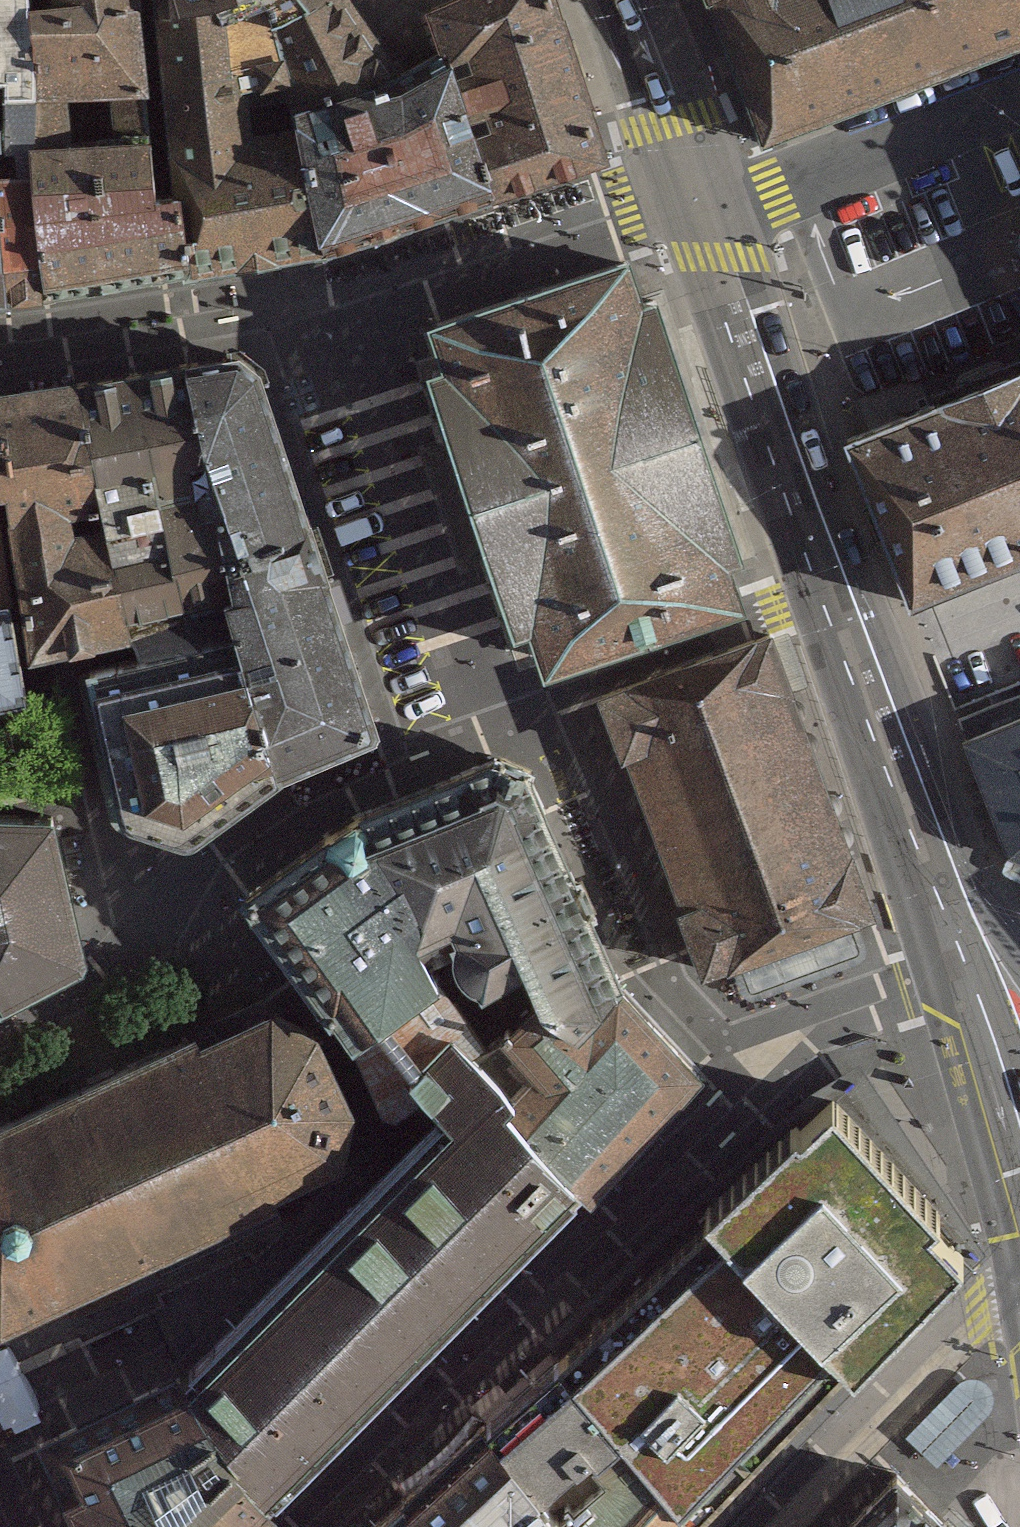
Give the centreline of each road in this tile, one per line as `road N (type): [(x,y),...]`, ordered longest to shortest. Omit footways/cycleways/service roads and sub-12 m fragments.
road 1 (residential): [(704,202),(626,209),(338,305),(463,697),(480,739),(567,710),(577,675),(847,584)]
road 2 (secondary): [(704,202),(847,584)]
road 3 (secondary): [(973,935),(847,584)]
road 4 (residential): [(704,202),(774,194),(1019,100)]
road 5 (secondary): [(627,0),(704,202)]
road 6 (secondary): [(973,935),(1019,1123)]

